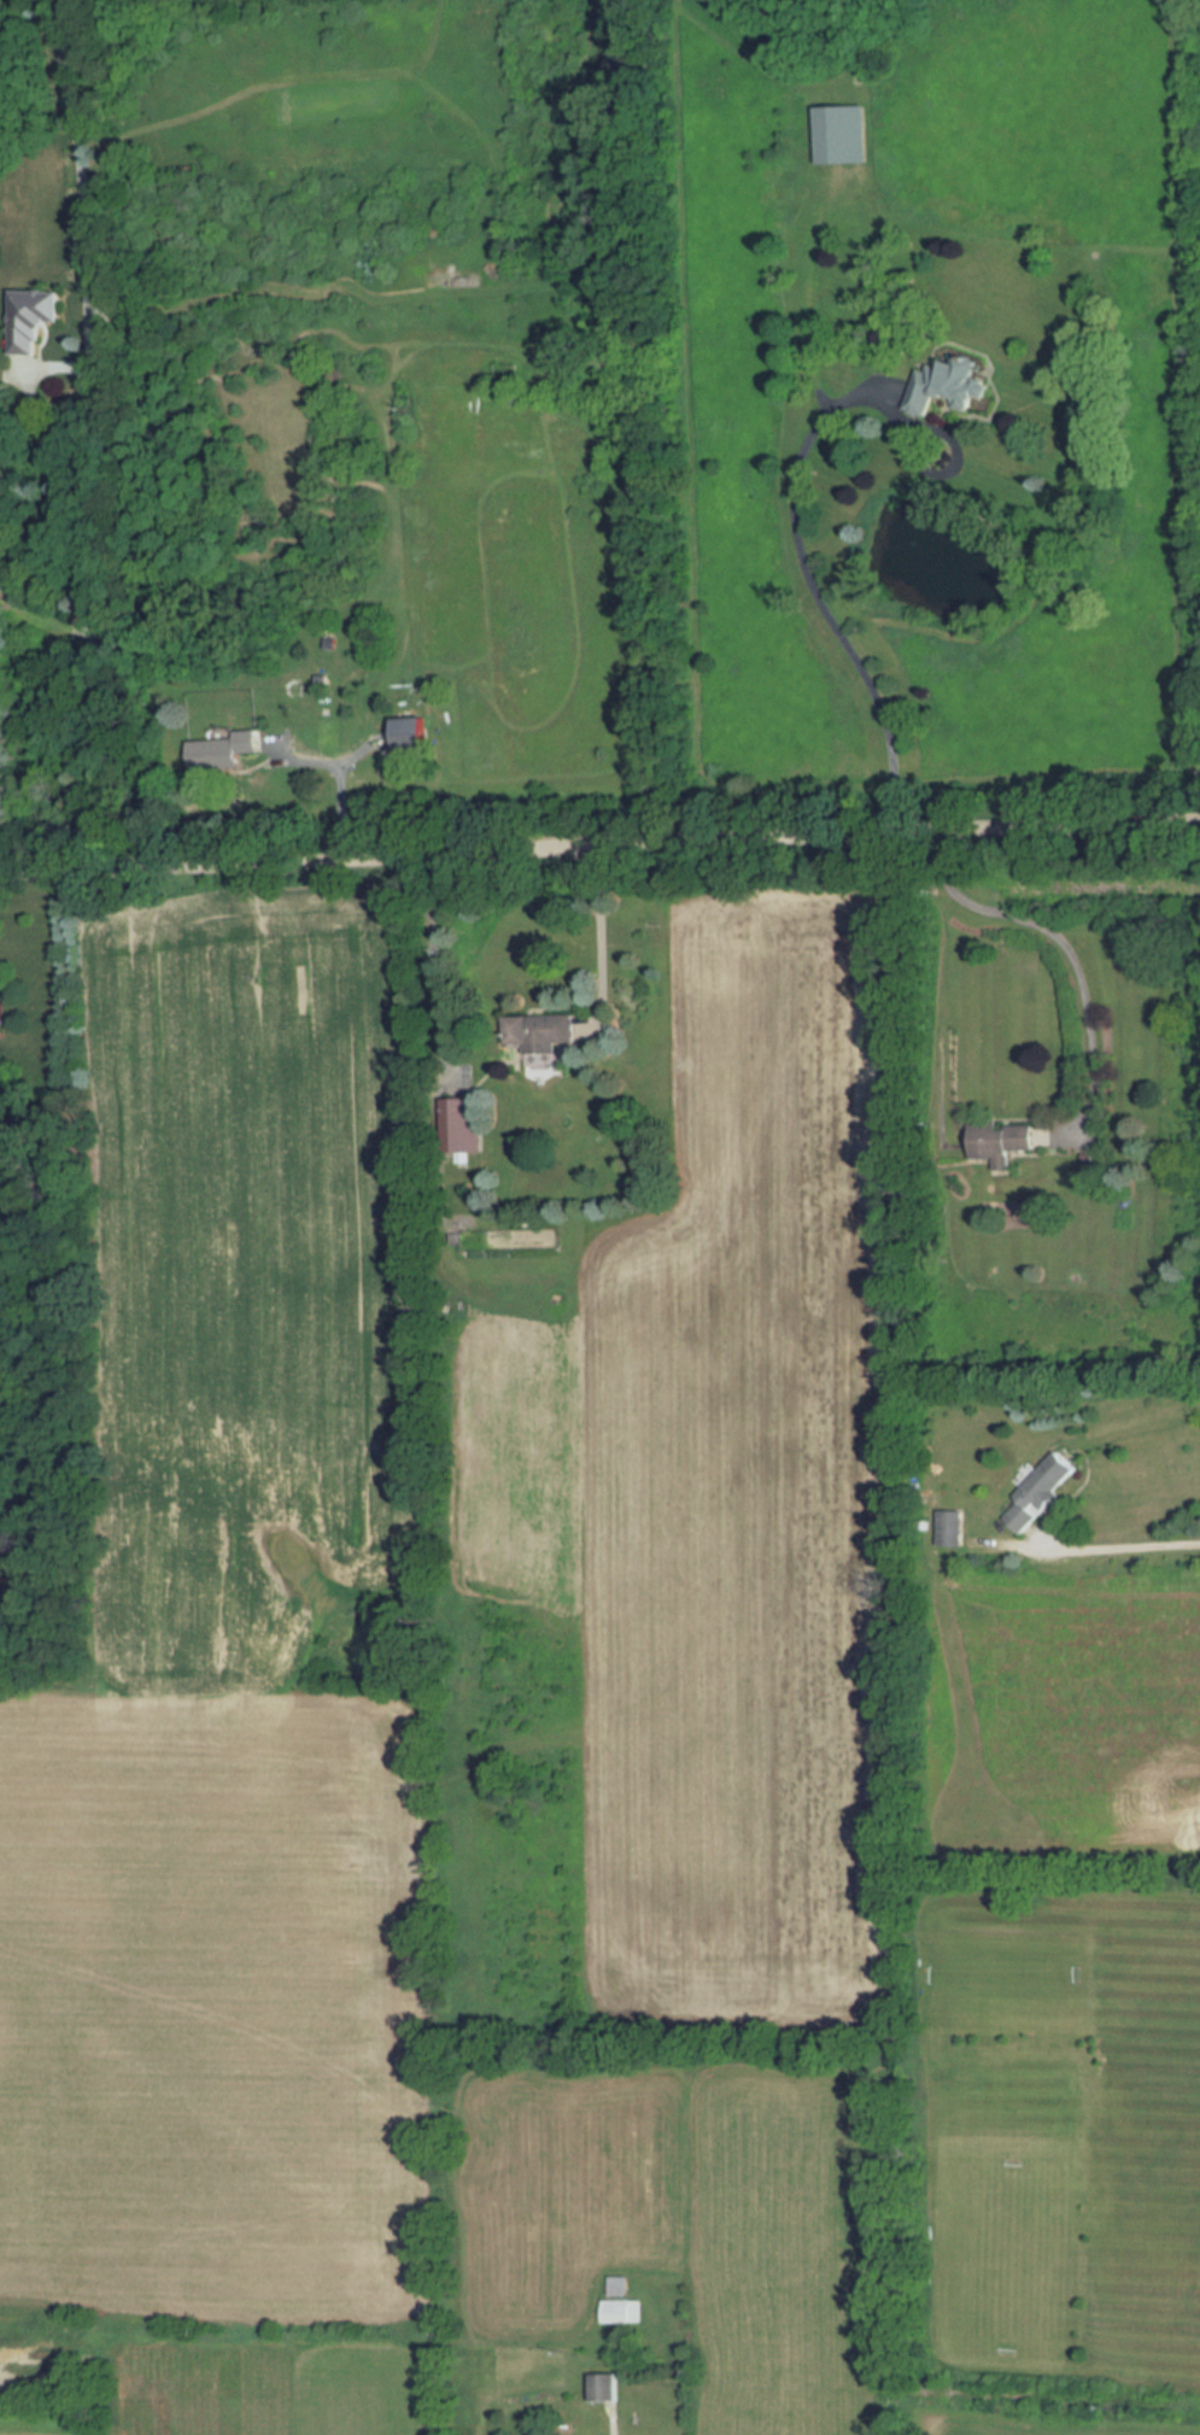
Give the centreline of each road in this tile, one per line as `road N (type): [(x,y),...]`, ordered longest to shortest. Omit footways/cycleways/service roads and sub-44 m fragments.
road 1 (residential): [(1199,821),(0,871)]

